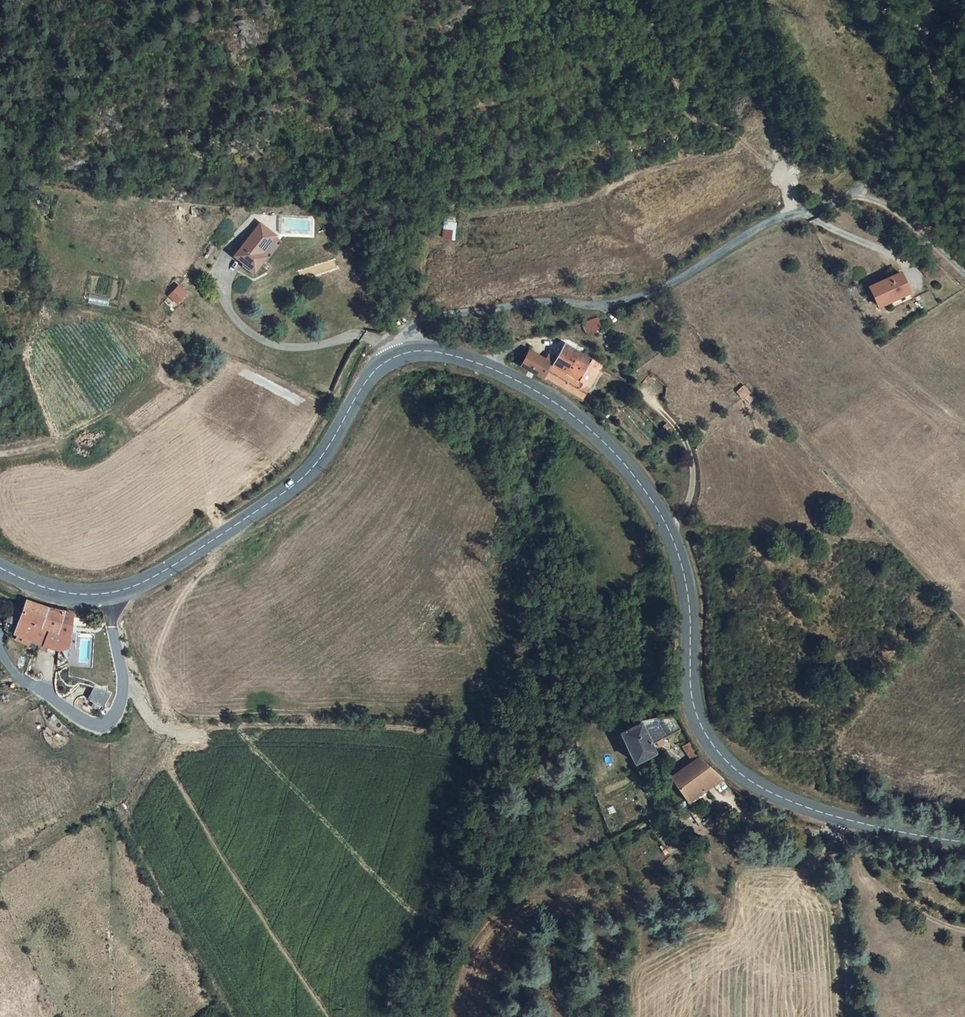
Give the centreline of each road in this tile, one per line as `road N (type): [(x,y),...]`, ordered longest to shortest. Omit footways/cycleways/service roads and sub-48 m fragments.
road 1 (secondary): [(830,814),(752,782),(710,738),(693,696),(686,576),(671,530),(606,442),(501,372),(444,352),(407,352)]
road 2 (unclassified): [(964,95),(854,193),(769,221),(665,288),(604,304),(542,302),(425,317),(407,330),(407,352)]
road 3 (secondary): [(394,357),(364,385),(316,466),(148,579),(107,596),(75,595),(0,566)]
road 4 (track): [(801,210),(760,171),(735,130),(688,105),(655,28),(653,0)]
road 5 (residential): [(394,357),(376,338),(269,345),(226,301),(225,274),(234,262)]
road 6 (unclassified): [(853,1016),(830,814)]
road 7 (track): [(833,834),(900,901),(964,930)]
road 8 (secondary): [(964,844),(830,814)]

